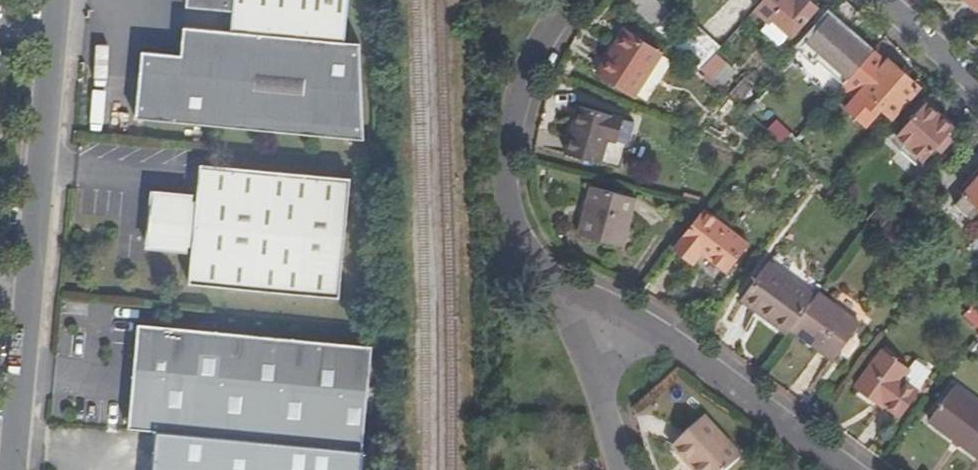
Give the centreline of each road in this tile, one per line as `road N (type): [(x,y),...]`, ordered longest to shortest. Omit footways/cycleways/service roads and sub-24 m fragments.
road 1 (unclassified): [(0,452),(48,0)]
road 2 (residential): [(579,0),(542,48),(514,130),(521,226),(568,297)]
road 3 (residential): [(568,297),(687,355),(845,469)]
road 4 (residential): [(619,469),(568,297)]
road 5 (residential): [(871,0),(977,95)]

